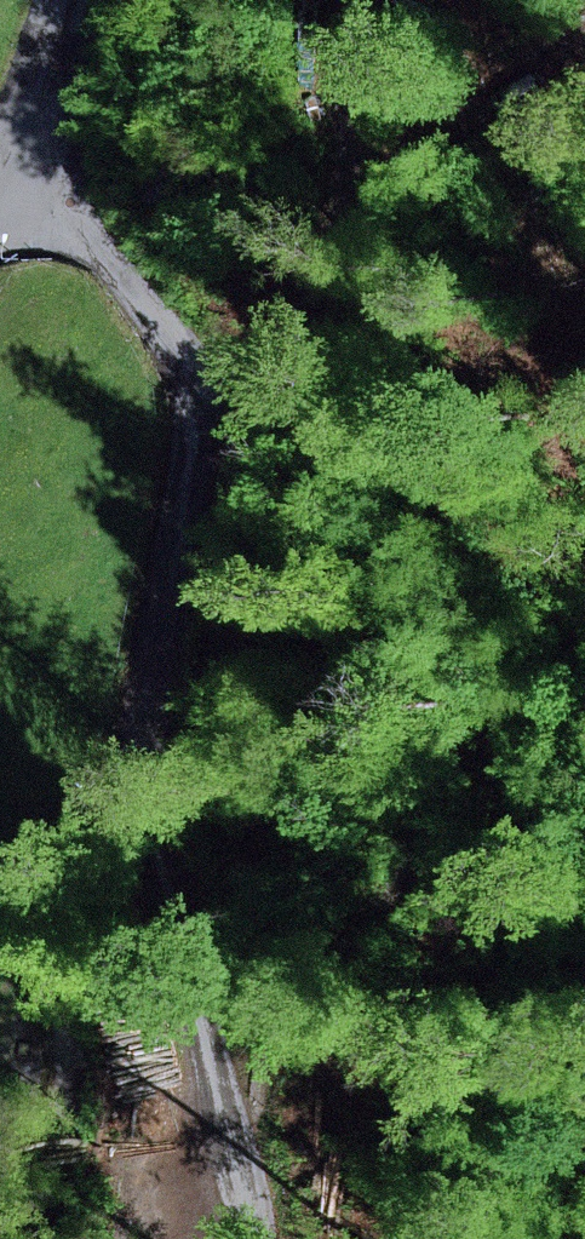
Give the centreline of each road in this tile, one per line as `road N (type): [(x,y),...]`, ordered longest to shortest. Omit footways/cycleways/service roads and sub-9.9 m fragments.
road 1 (unclassified): [(16,163),(178,338),(198,383),(207,458),(136,747),(257,1238)]
road 2 (track): [(584,53),(550,81),(478,117),(342,230),(254,401),(207,458)]
road 3 (track): [(47,1131),(53,1072),(47,949),(136,747)]
road 4 (unclassified): [(16,163),(67,0)]

